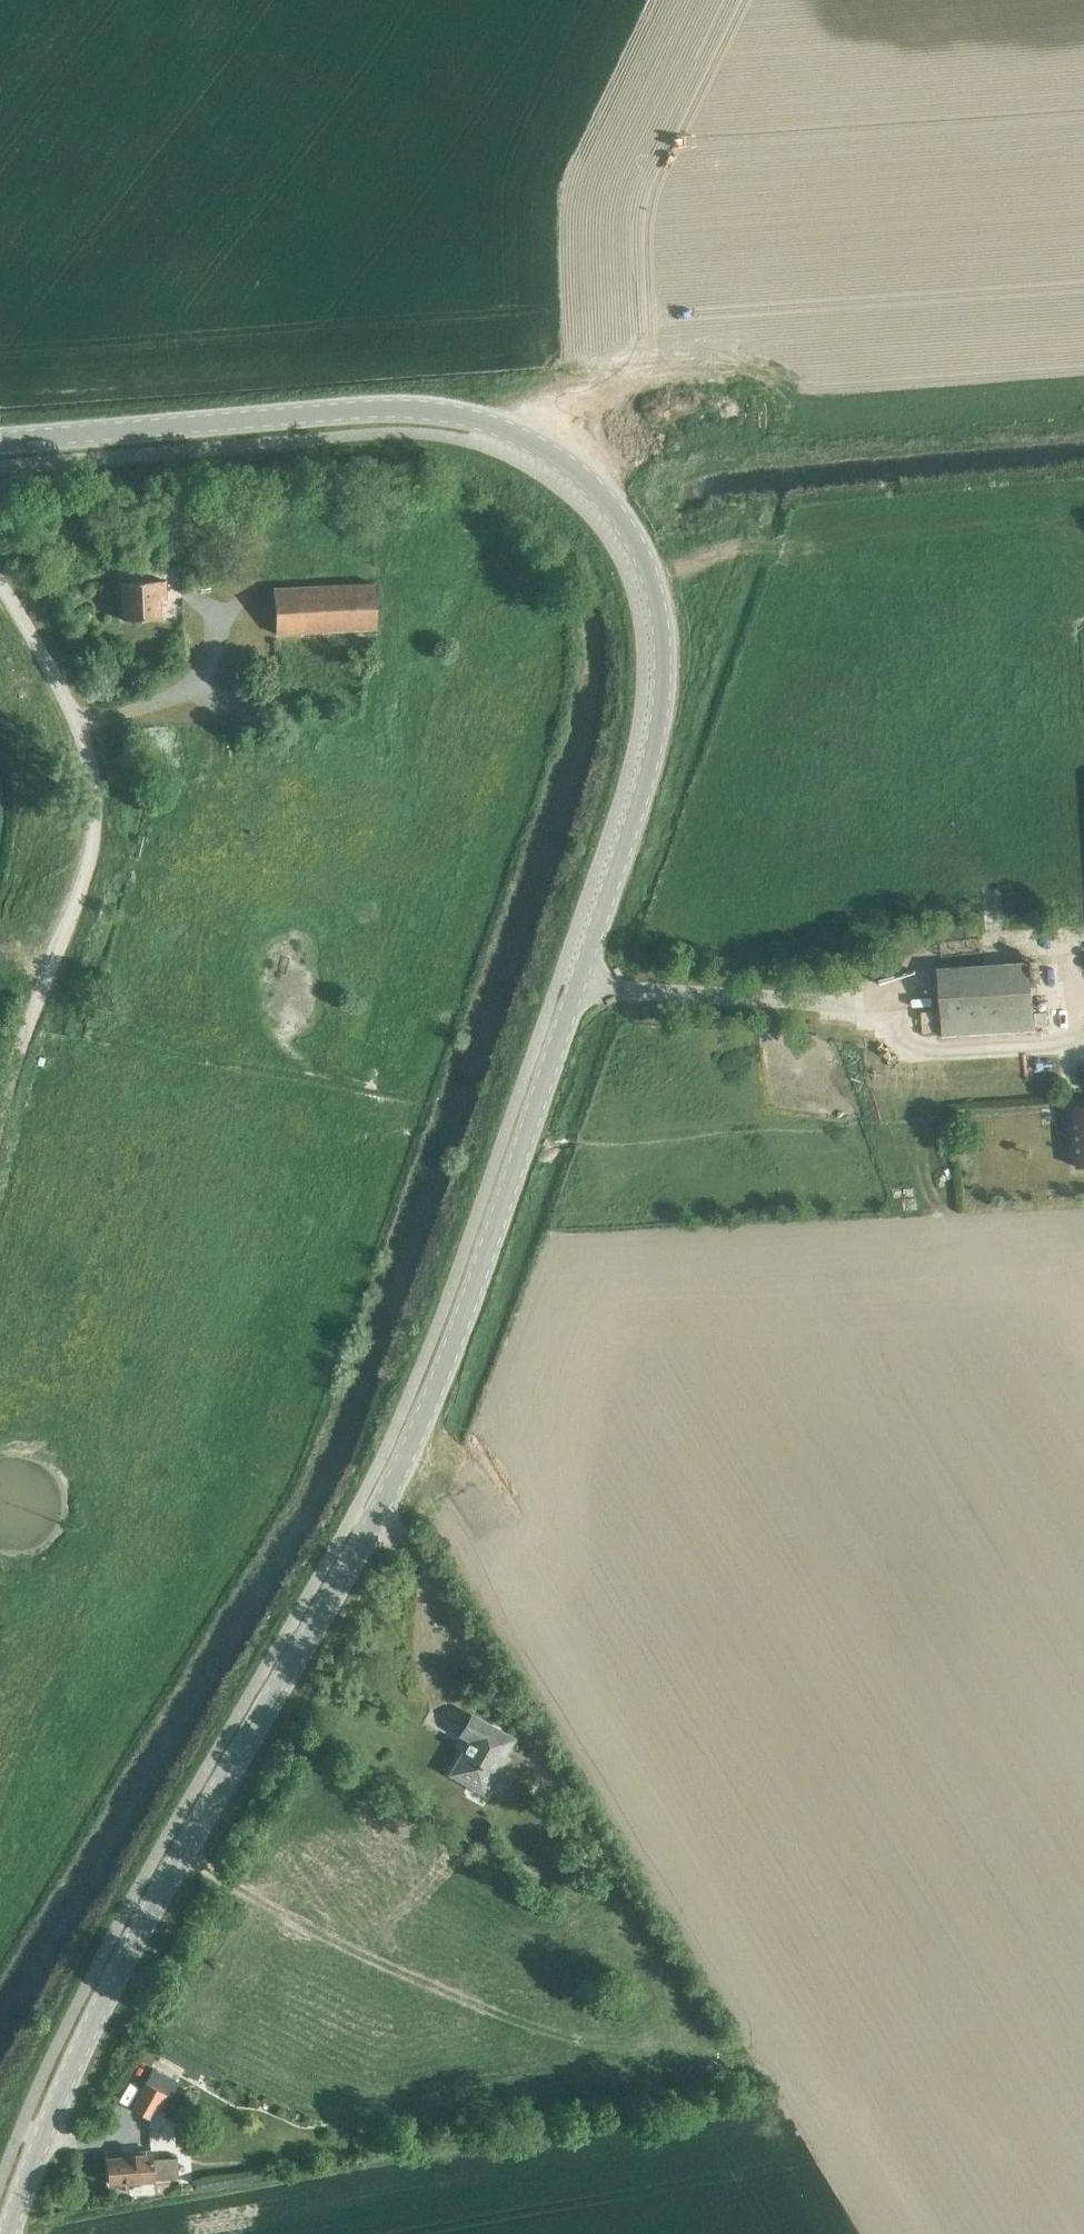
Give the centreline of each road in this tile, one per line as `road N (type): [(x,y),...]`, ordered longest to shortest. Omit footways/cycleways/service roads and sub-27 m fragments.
road 1 (tertiary): [(8,2233),(99,2008),(368,1532),(436,1382),(637,809),(662,694),(662,634),(630,536),(596,492),(505,430),(457,415),(386,409),(0,441)]
road 2 (unclassified): [(0,1112),(86,869),(93,807),(77,725),(0,585)]

